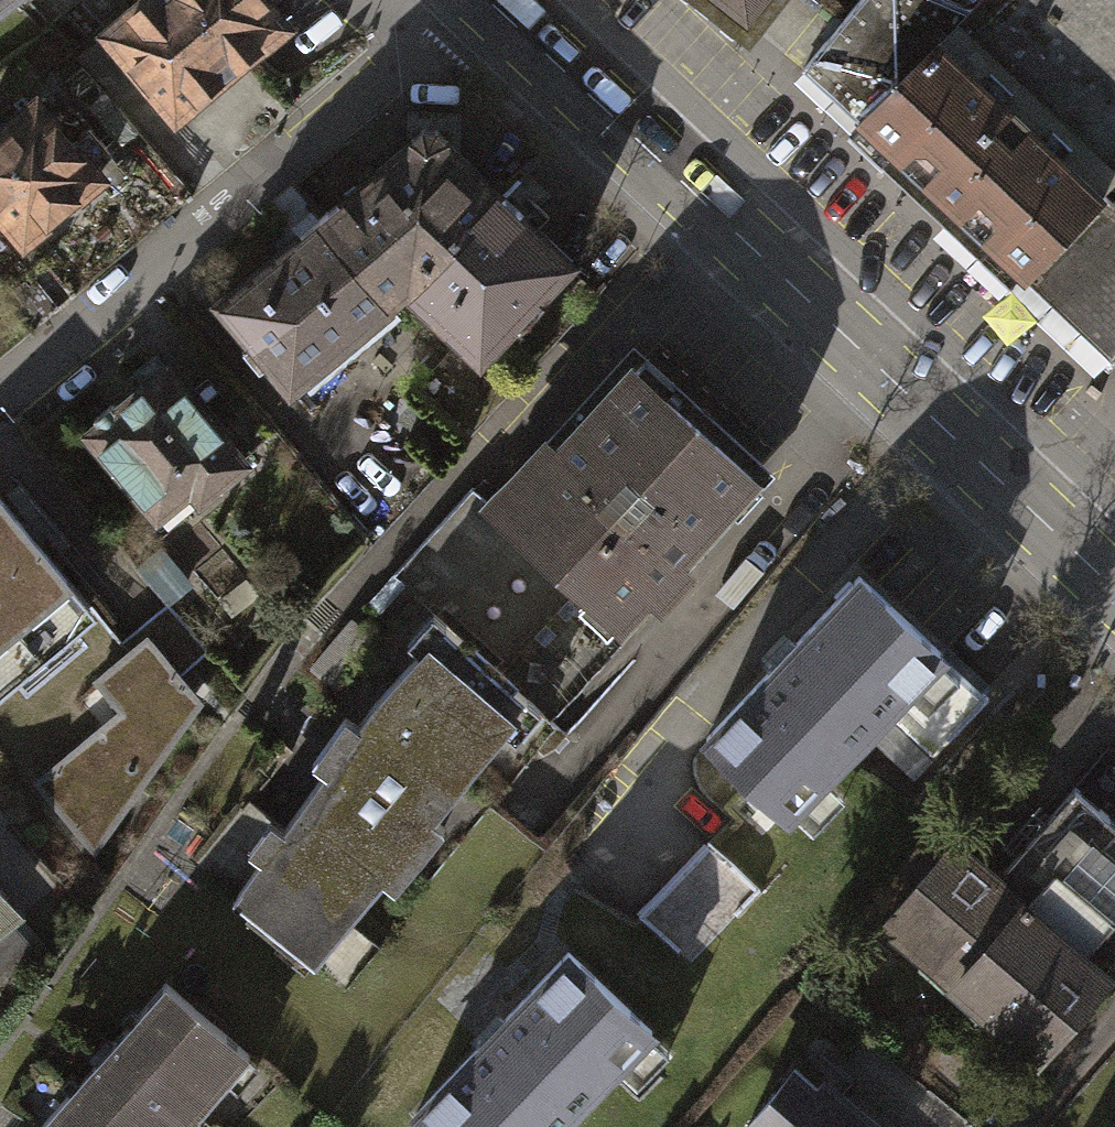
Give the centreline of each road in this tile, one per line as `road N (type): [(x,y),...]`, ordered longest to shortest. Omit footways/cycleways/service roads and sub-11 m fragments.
road 1 (primary): [(1114,595),(484,0)]
road 2 (residential): [(454,0),(0,389)]

